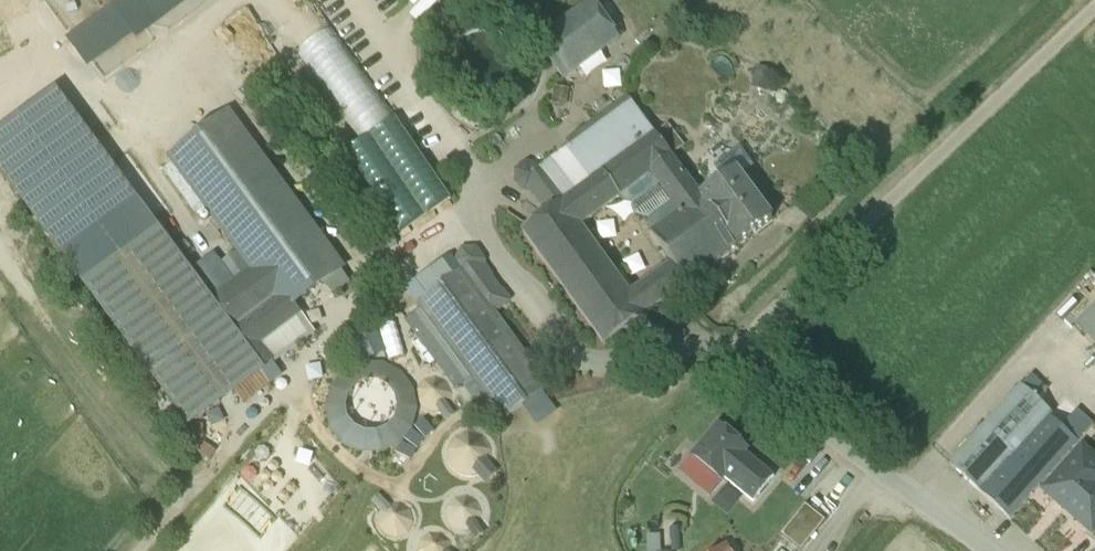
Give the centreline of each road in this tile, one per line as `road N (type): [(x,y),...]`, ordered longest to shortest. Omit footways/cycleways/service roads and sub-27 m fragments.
road 1 (unclassified): [(1094,1),(751,325),(747,367),(776,405),(989,550)]
road 2 (track): [(159,550),(353,332)]

